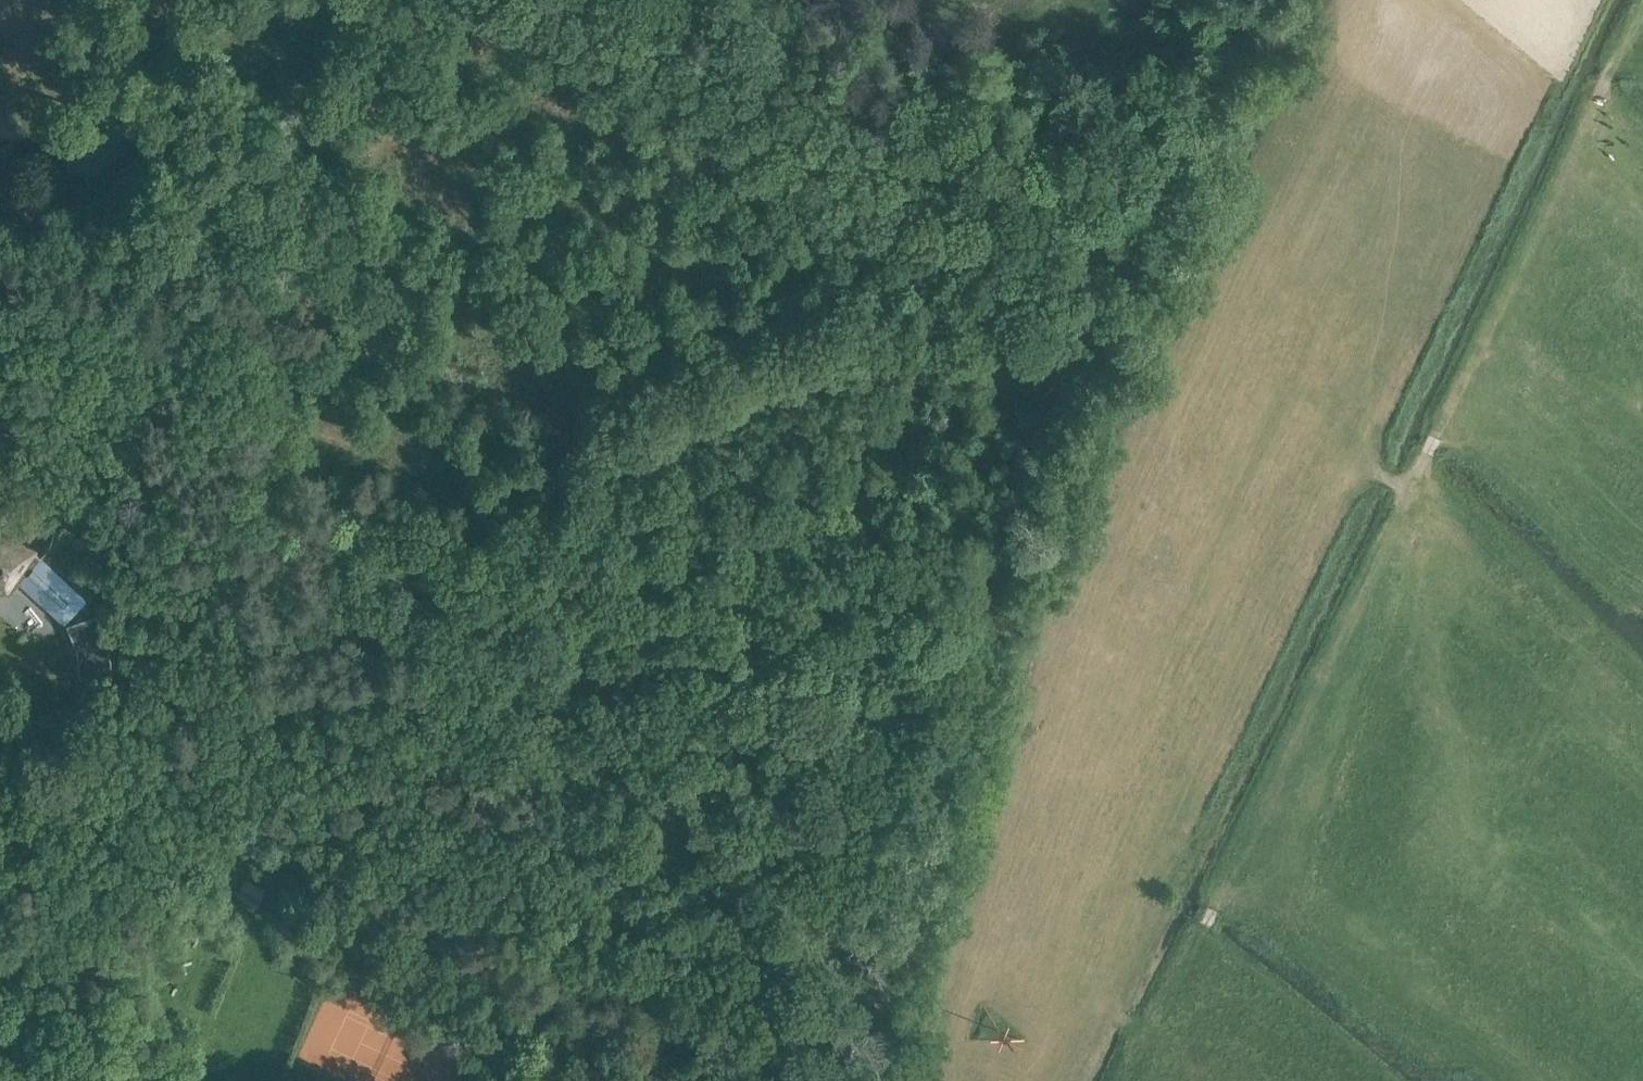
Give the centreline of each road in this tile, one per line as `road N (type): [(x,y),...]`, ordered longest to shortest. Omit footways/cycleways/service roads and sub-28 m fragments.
road 1 (track): [(832,869),(980,550),(833,625),(735,620)]
road 2 (track): [(980,550),(1235,0)]
road 3 (track): [(1372,467),(1414,483),(1181,978)]
road 4 (track): [(1414,483),(1640,0)]

